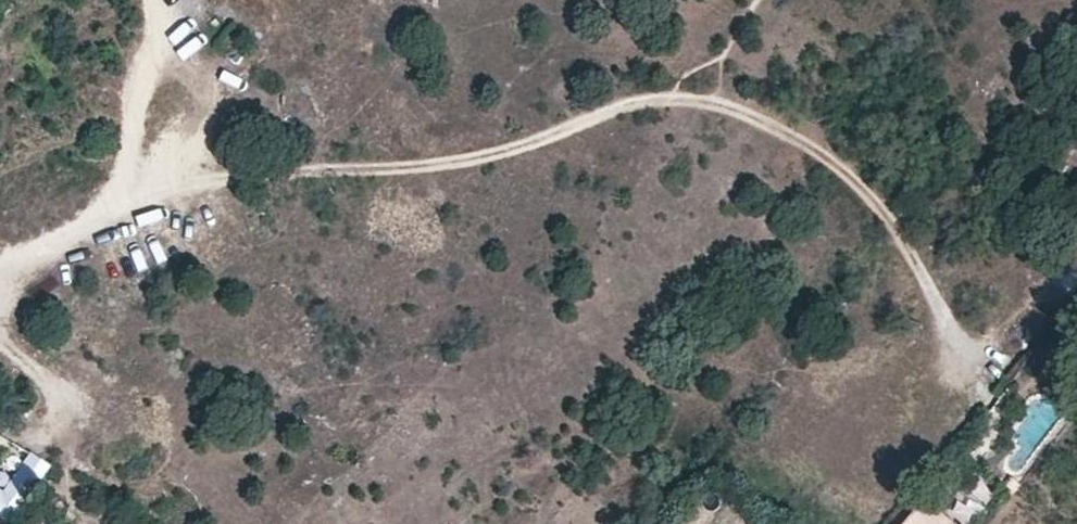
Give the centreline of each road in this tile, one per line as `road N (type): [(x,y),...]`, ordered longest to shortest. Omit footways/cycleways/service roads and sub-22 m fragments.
road 1 (track): [(984,381),(924,255),(848,169),(692,101),(616,108),(439,166),(241,176),(178,186),(110,212),(151,0)]
road 2 (residential): [(110,212),(0,276)]

